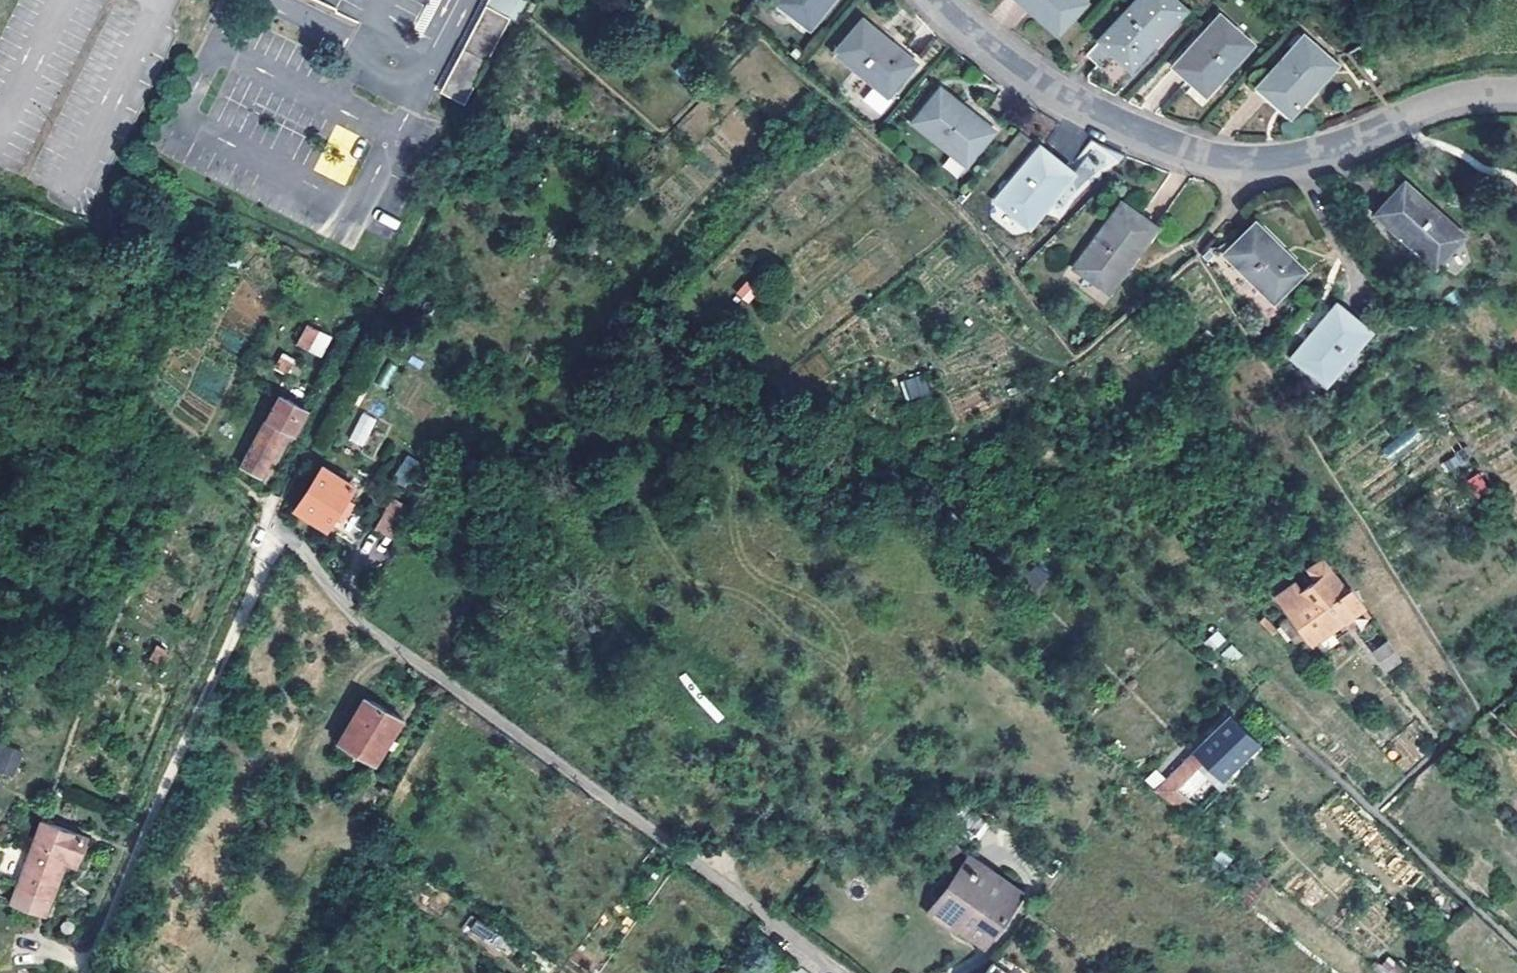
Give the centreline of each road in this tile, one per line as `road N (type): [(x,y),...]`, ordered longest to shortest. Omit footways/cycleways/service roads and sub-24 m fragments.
road 1 (residential): [(273,518),(373,630),(841,972)]
road 2 (residential): [(932,0),(1073,105),(1169,146),(1235,164),(1307,157),(1439,105),(1516,98)]
road 3 (track): [(86,972),(280,526)]

